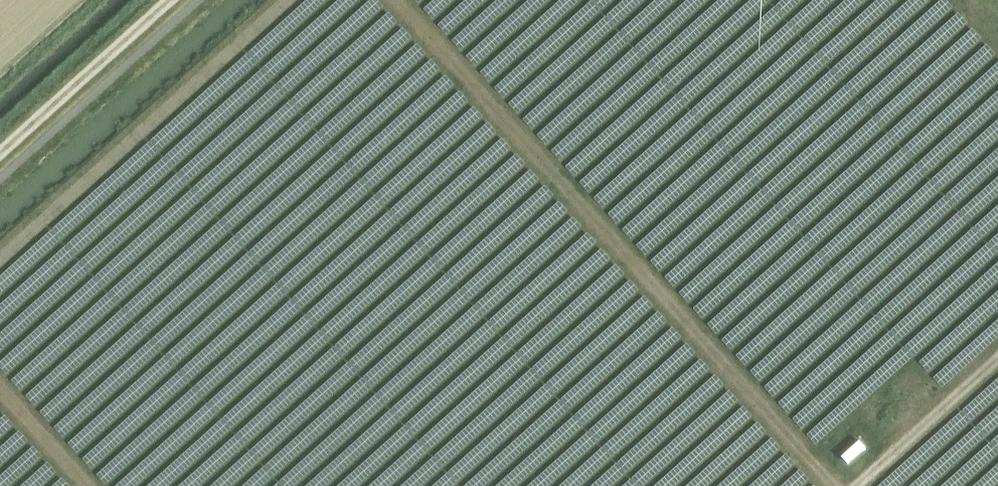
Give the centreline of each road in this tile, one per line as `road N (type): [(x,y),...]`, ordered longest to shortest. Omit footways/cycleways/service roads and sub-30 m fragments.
road 1 (track): [(395,0),(833,485)]
road 2 (track): [(0,151),(168,0)]
road 3 (track): [(857,485),(997,359)]
road 4 (track): [(0,387),(89,485)]

